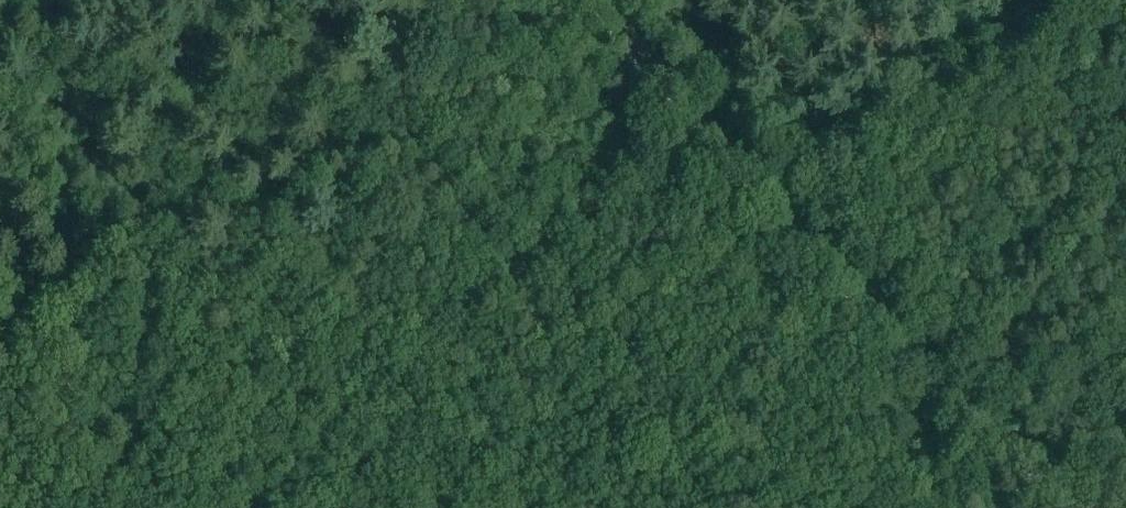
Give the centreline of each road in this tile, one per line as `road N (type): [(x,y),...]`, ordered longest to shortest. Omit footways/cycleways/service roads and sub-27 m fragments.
road 1 (track): [(1084,507),(977,419),(594,0)]
road 2 (track): [(72,507),(412,0)]

